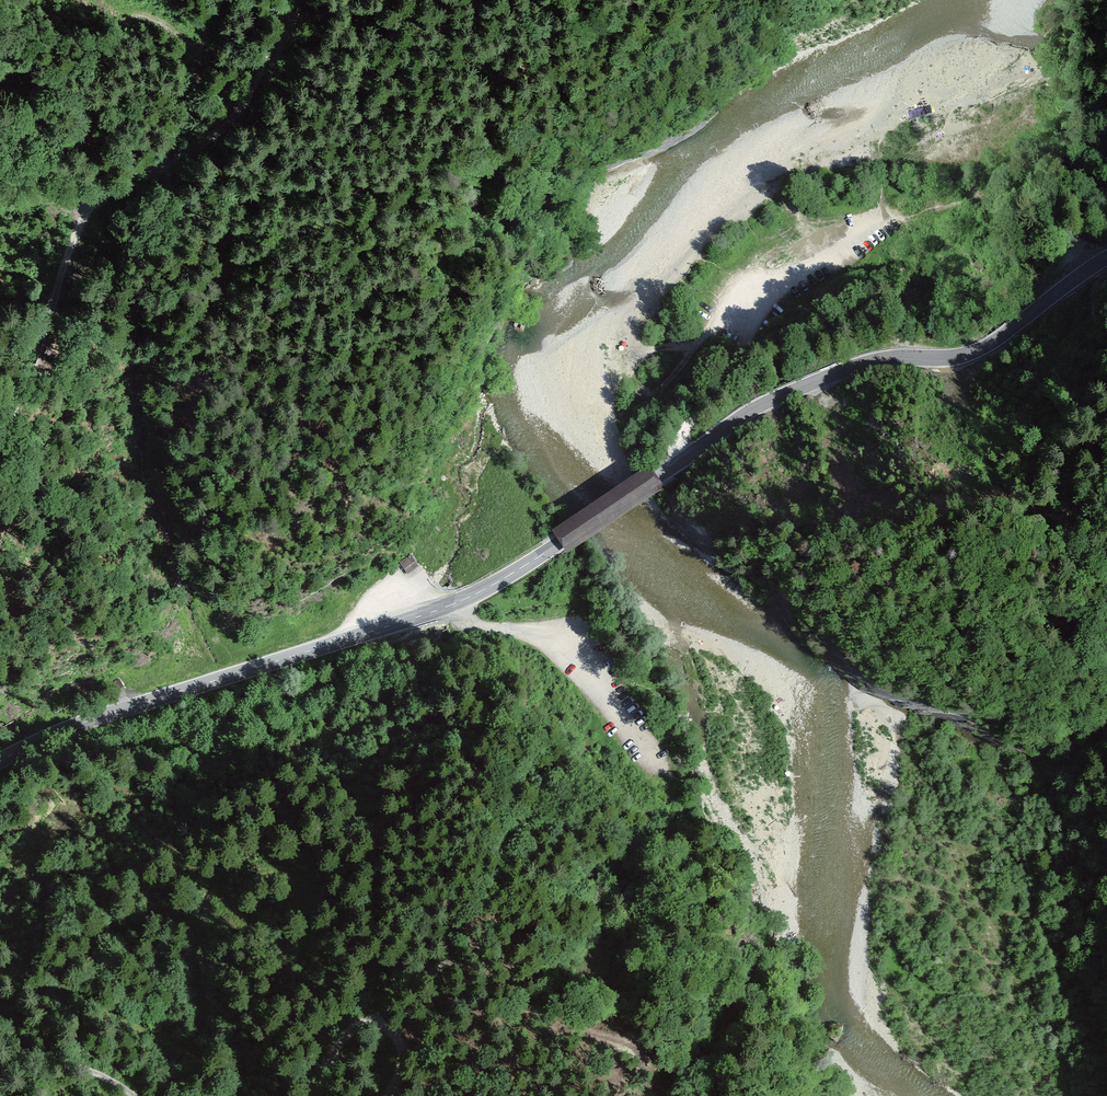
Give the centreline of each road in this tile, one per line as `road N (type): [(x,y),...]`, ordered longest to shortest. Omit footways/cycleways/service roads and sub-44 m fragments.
road 1 (track): [(0,1008),(71,991),(186,1046),(202,1018),(196,915),(209,883),(378,829),(461,772),(485,773)]
road 2 (secondary): [(558,543),(756,407),(871,361),(981,348),(1106,258)]
road 3 (secondary): [(558,543),(436,610),(92,720),(0,761)]
road 4 (track): [(0,446),(42,345),(84,207),(113,183),(222,130),(246,101),(286,0)]
road 5 (track): [(155,168),(223,219),(270,227),(323,211),(401,169),(469,94),(520,66),(547,39),(554,0)]
road 6 (track): [(374,1023),(457,954),(478,948),(498,957),(524,1005),(544,1020),(639,1048),(647,1095)]
road 7 (track): [(455,603),(490,632),(556,635),(657,762)]
road 8 (track): [(311,1095),(341,1036),(363,1023),(400,1041),(401,1071),(387,1095)]
road 9 (track): [(0,87),(66,67),(150,0)]
road 10 (track): [(165,163),(231,0)]
road 11 (track): [(0,1070),(75,1065),(137,1095)]
road 12 (track): [(686,456),(683,427),(732,372),(747,334)]

